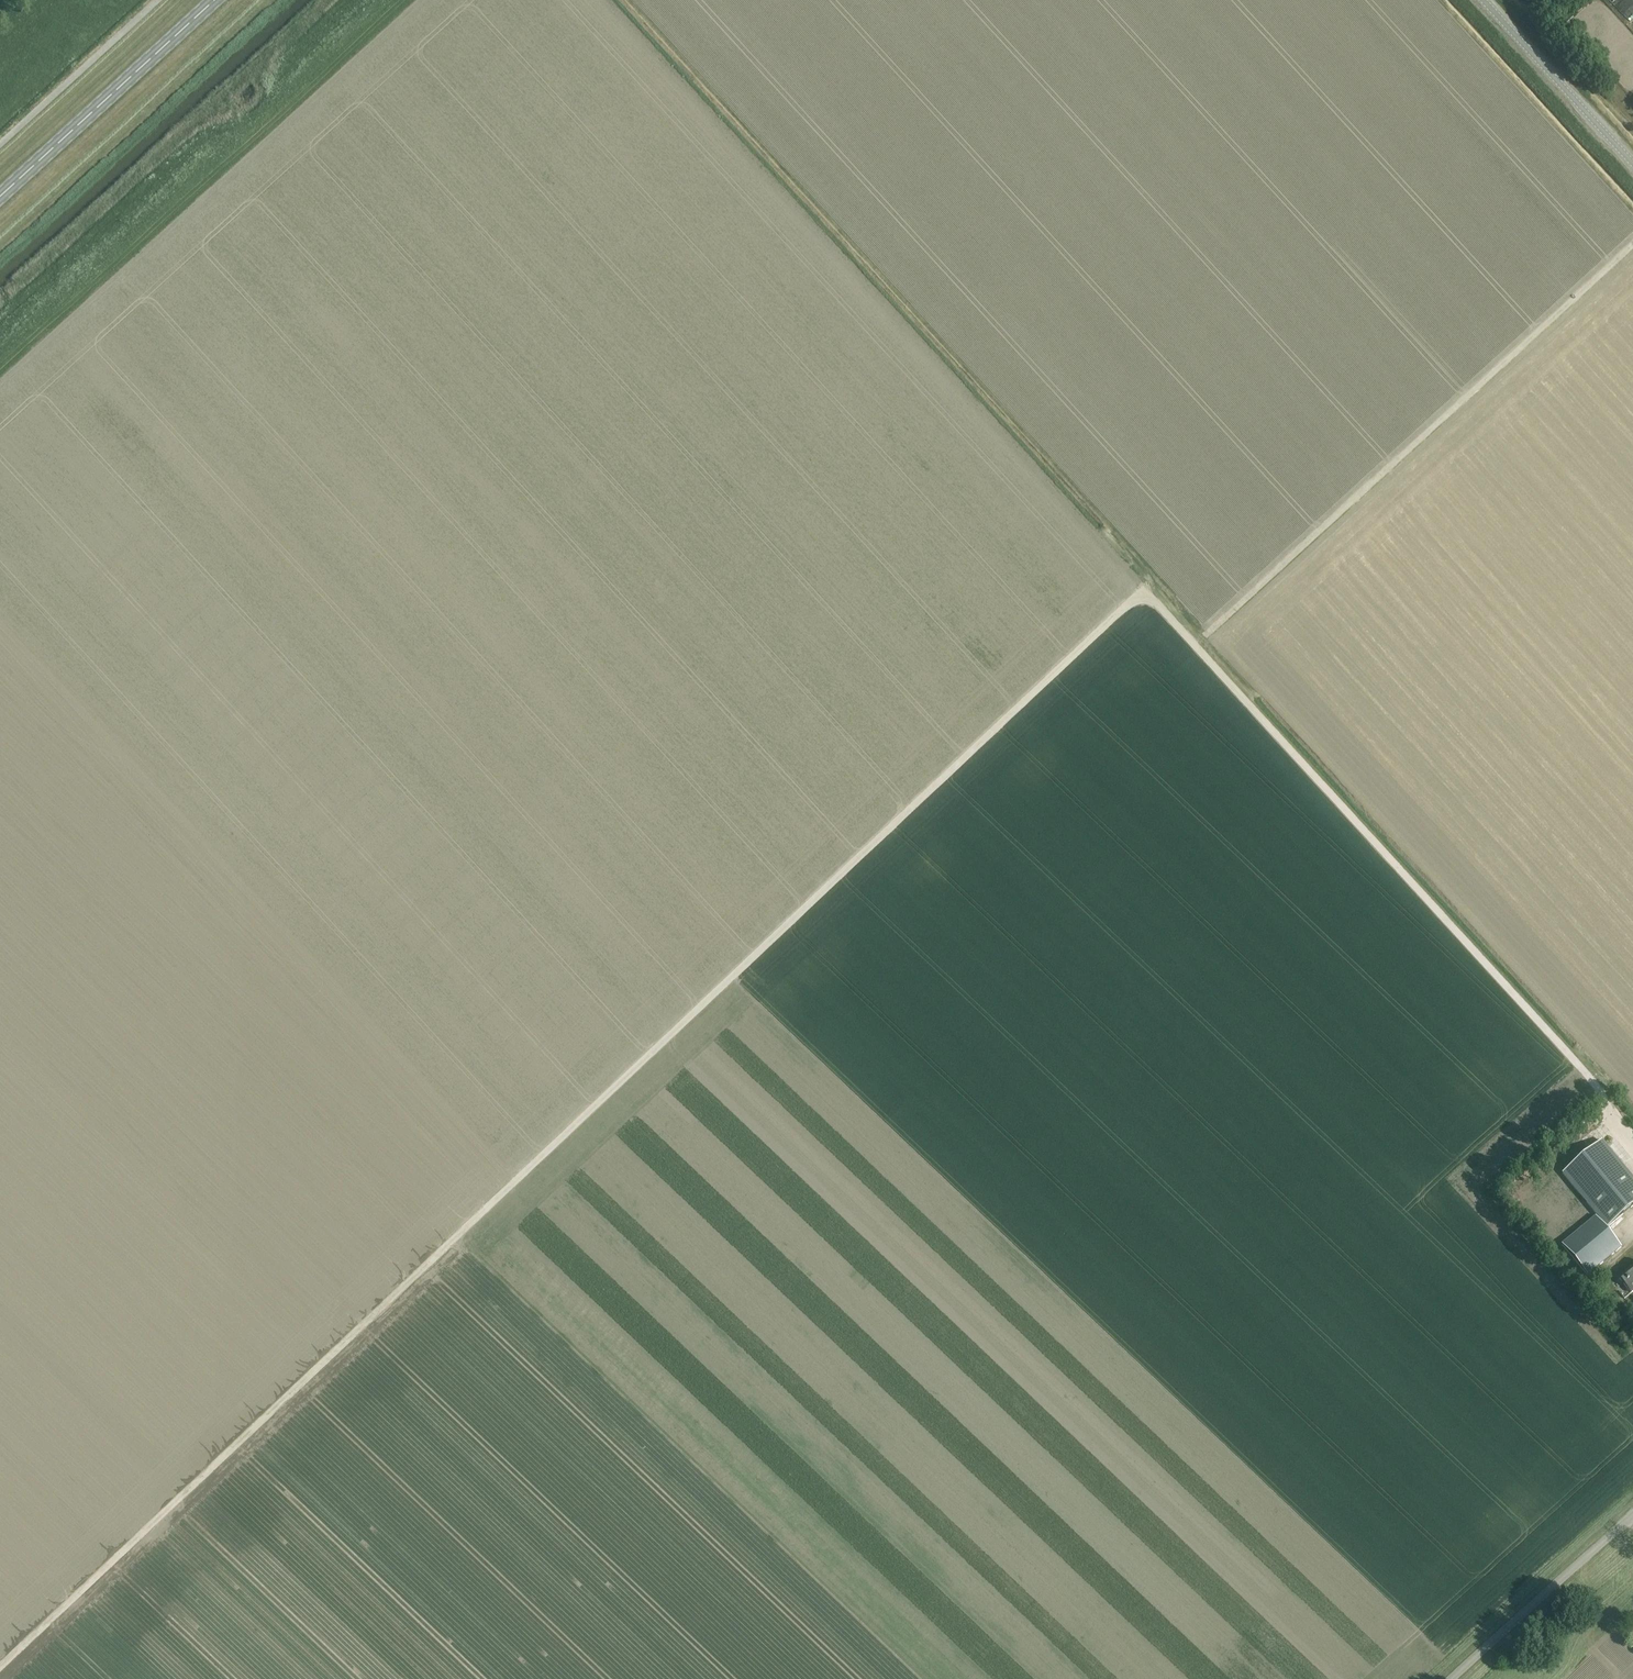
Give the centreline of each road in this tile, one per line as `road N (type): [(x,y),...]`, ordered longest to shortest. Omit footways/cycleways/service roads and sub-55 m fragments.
road 1 (secondary): [(0,196),(214,0)]
road 2 (unclassified): [(1450,1678),(1632,1514)]
road 3 (unclassified): [(1632,167),(1478,0)]

